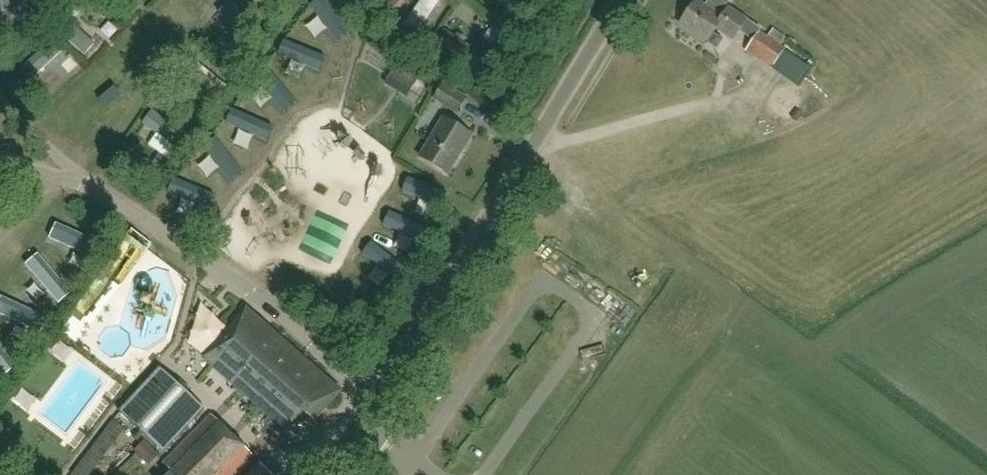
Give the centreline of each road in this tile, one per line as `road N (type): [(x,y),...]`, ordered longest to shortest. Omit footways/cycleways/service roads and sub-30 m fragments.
road 1 (unclassified): [(315,474),(406,353),(614,0)]

